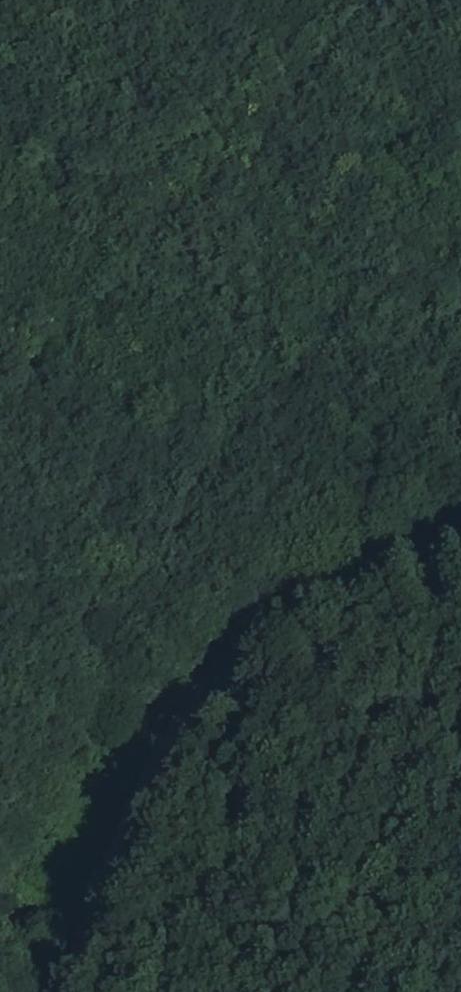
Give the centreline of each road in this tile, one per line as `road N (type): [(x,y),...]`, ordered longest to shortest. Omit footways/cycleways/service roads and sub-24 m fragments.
road 1 (tertiary): [(86,991),(161,785),(230,665),(279,619),(460,547)]
road 2 (track): [(0,168),(60,137),(460,74)]

